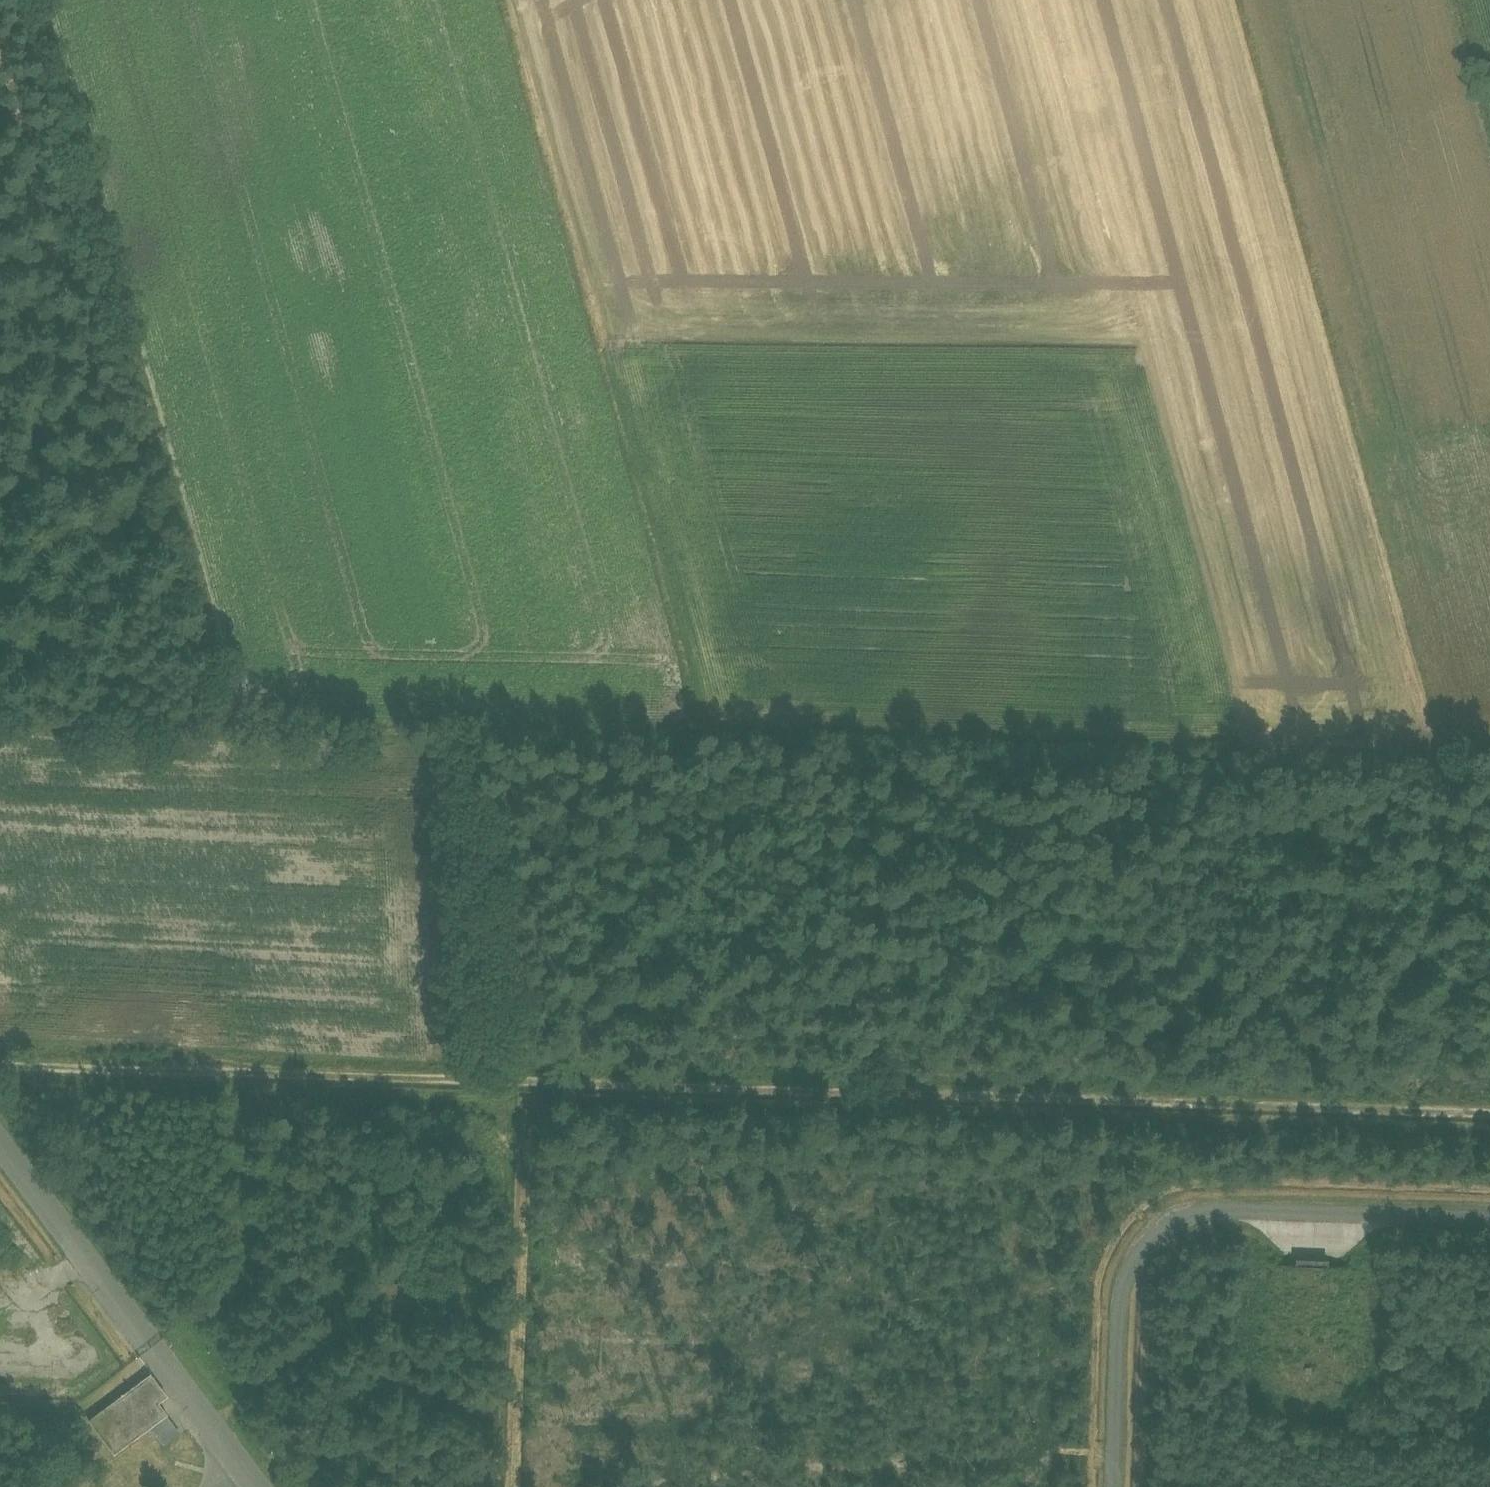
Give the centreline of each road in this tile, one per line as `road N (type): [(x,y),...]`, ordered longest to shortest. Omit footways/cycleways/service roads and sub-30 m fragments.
road 1 (track): [(0,1063),(1489,1114)]
road 2 (unclassified): [(0,1146),(151,1348)]

